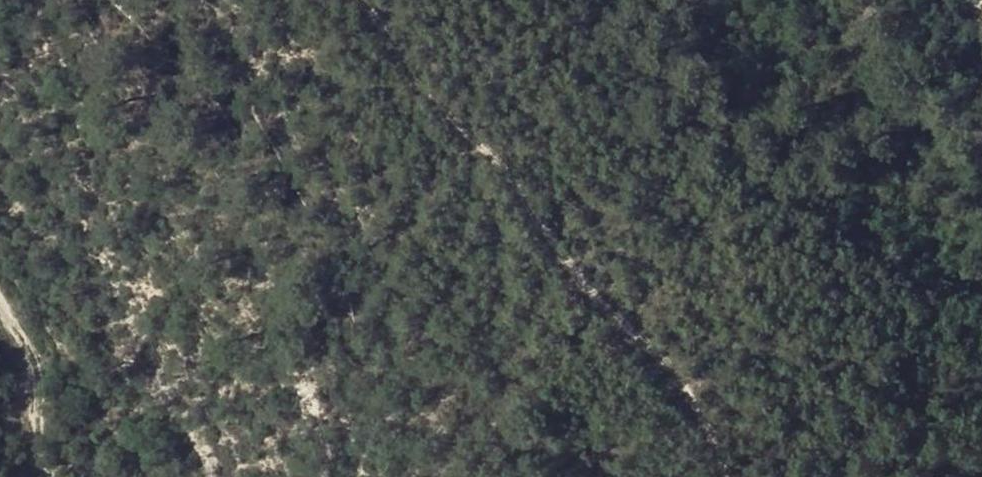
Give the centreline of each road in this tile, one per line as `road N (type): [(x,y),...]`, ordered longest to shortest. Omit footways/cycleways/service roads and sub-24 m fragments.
road 1 (track): [(724,476),(704,412),(685,380),(574,265),(361,0)]

